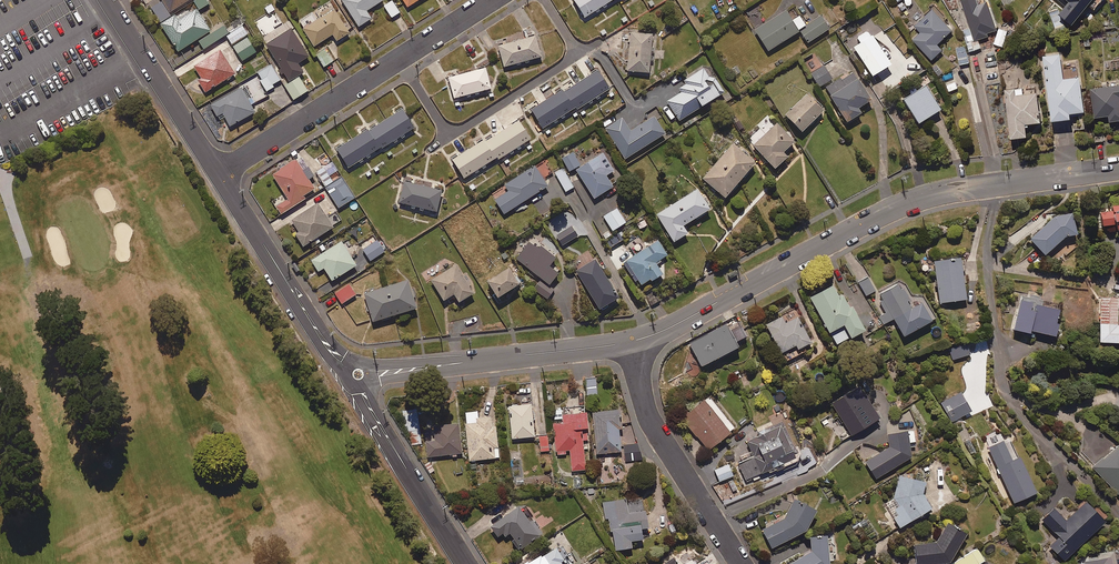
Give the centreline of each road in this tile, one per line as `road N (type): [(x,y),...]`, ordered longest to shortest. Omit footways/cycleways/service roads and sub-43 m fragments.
road 1 (tertiary): [(1118,168),(905,202),(630,342)]
road 2 (residential): [(491,0),(221,172)]
road 3 (tertiary): [(630,342),(371,375)]
road 4 (tertiary): [(349,366),(321,337),(221,172)]
road 5 (residential): [(362,387),(467,563)]
road 6 (tertiary): [(221,172),(110,0)]
road 7 (residential): [(630,342),(656,431),(712,518)]
road 8 (residential): [(712,518),(813,474),(880,424)]

